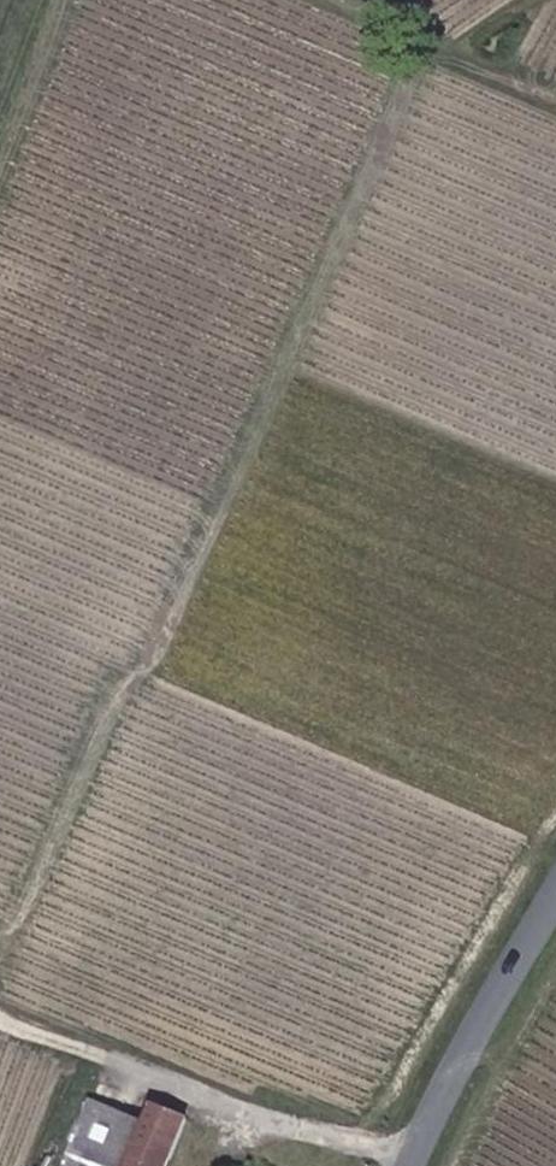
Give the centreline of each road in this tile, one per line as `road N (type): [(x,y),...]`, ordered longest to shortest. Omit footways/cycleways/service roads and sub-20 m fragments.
road 1 (tertiary): [(555,902),(435,1111),(413,1165)]

